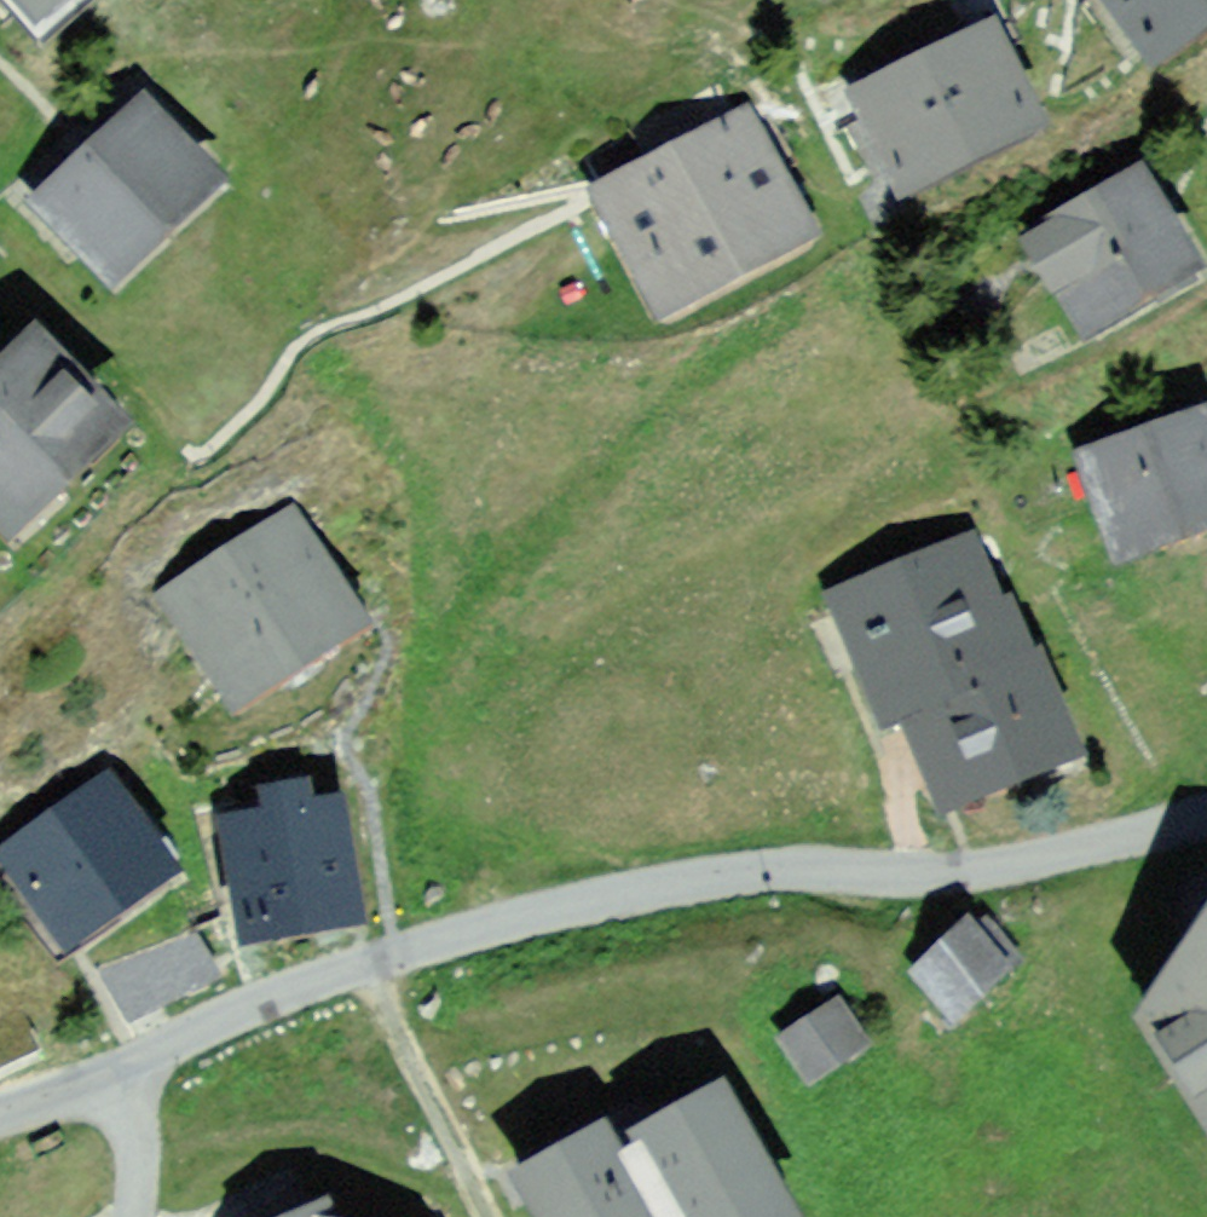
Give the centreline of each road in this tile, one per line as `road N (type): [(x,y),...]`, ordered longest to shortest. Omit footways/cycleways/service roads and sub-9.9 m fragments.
road 1 (residential): [(1206,815),(1010,867),(917,878),(806,866),(609,890),(360,965),(99,1075)]
road 2 (residential): [(99,1075),(136,1133),(130,1216)]

